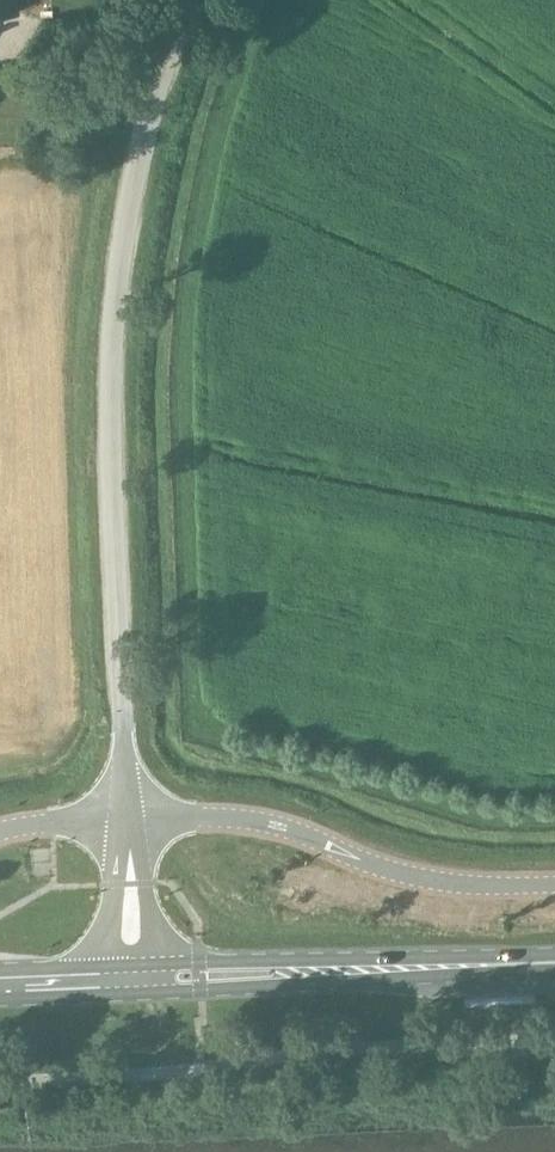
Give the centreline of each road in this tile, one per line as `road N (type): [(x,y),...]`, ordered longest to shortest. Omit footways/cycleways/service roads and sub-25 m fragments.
road 1 (unclassified): [(127,820),(109,410),(113,319),(149,108),(186,0)]
road 2 (unclassified): [(127,820),(248,820),(426,879),(554,884)]
road 3 (primary): [(130,993),(481,976),(494,965)]
road 4 (primary): [(494,965),(480,955),(158,962)]
road 5 (unclassified): [(127,820),(101,964)]
road 6 (unclassified): [(158,962),(127,820)]
road 7 (primary): [(0,999),(130,993)]
road 8 (unclassified): [(127,820),(0,829)]

